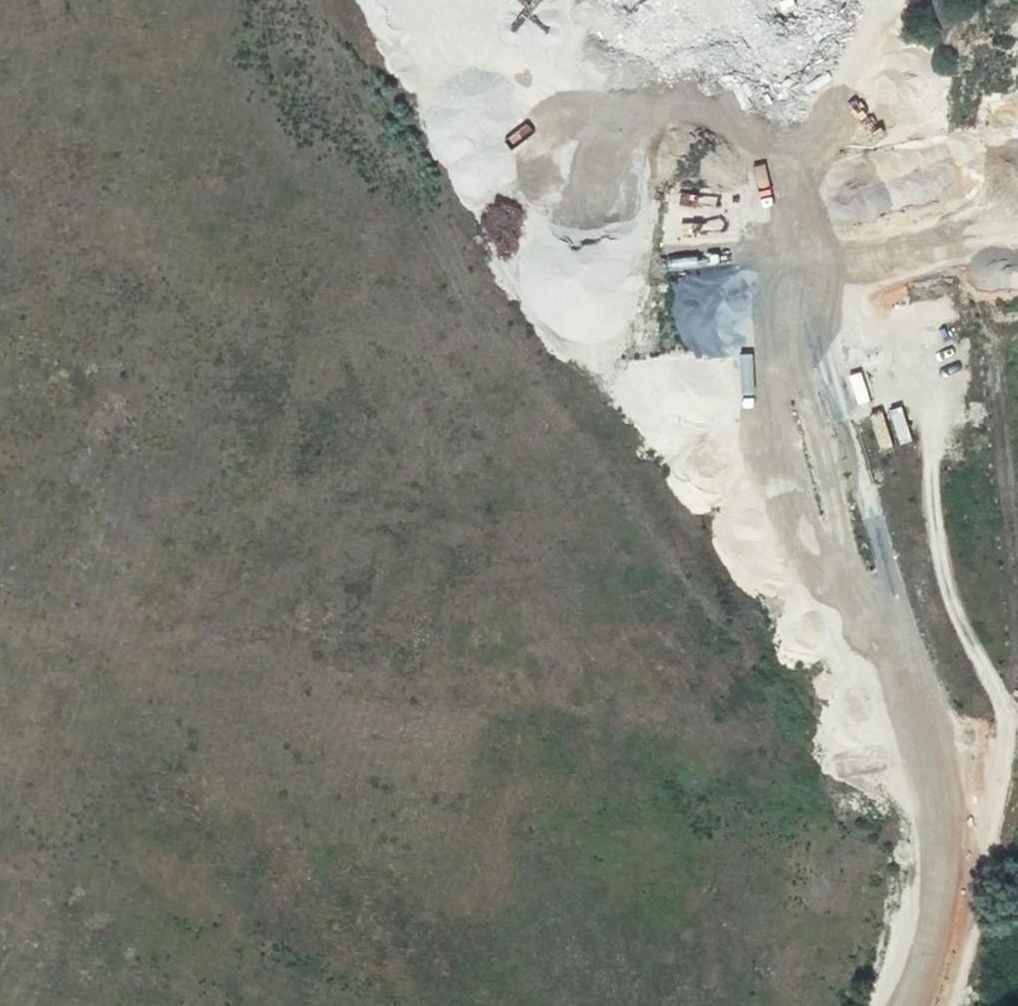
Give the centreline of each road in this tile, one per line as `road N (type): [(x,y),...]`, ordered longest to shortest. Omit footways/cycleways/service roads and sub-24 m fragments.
road 1 (track): [(923,1005),(946,936),(958,858),(945,776)]

